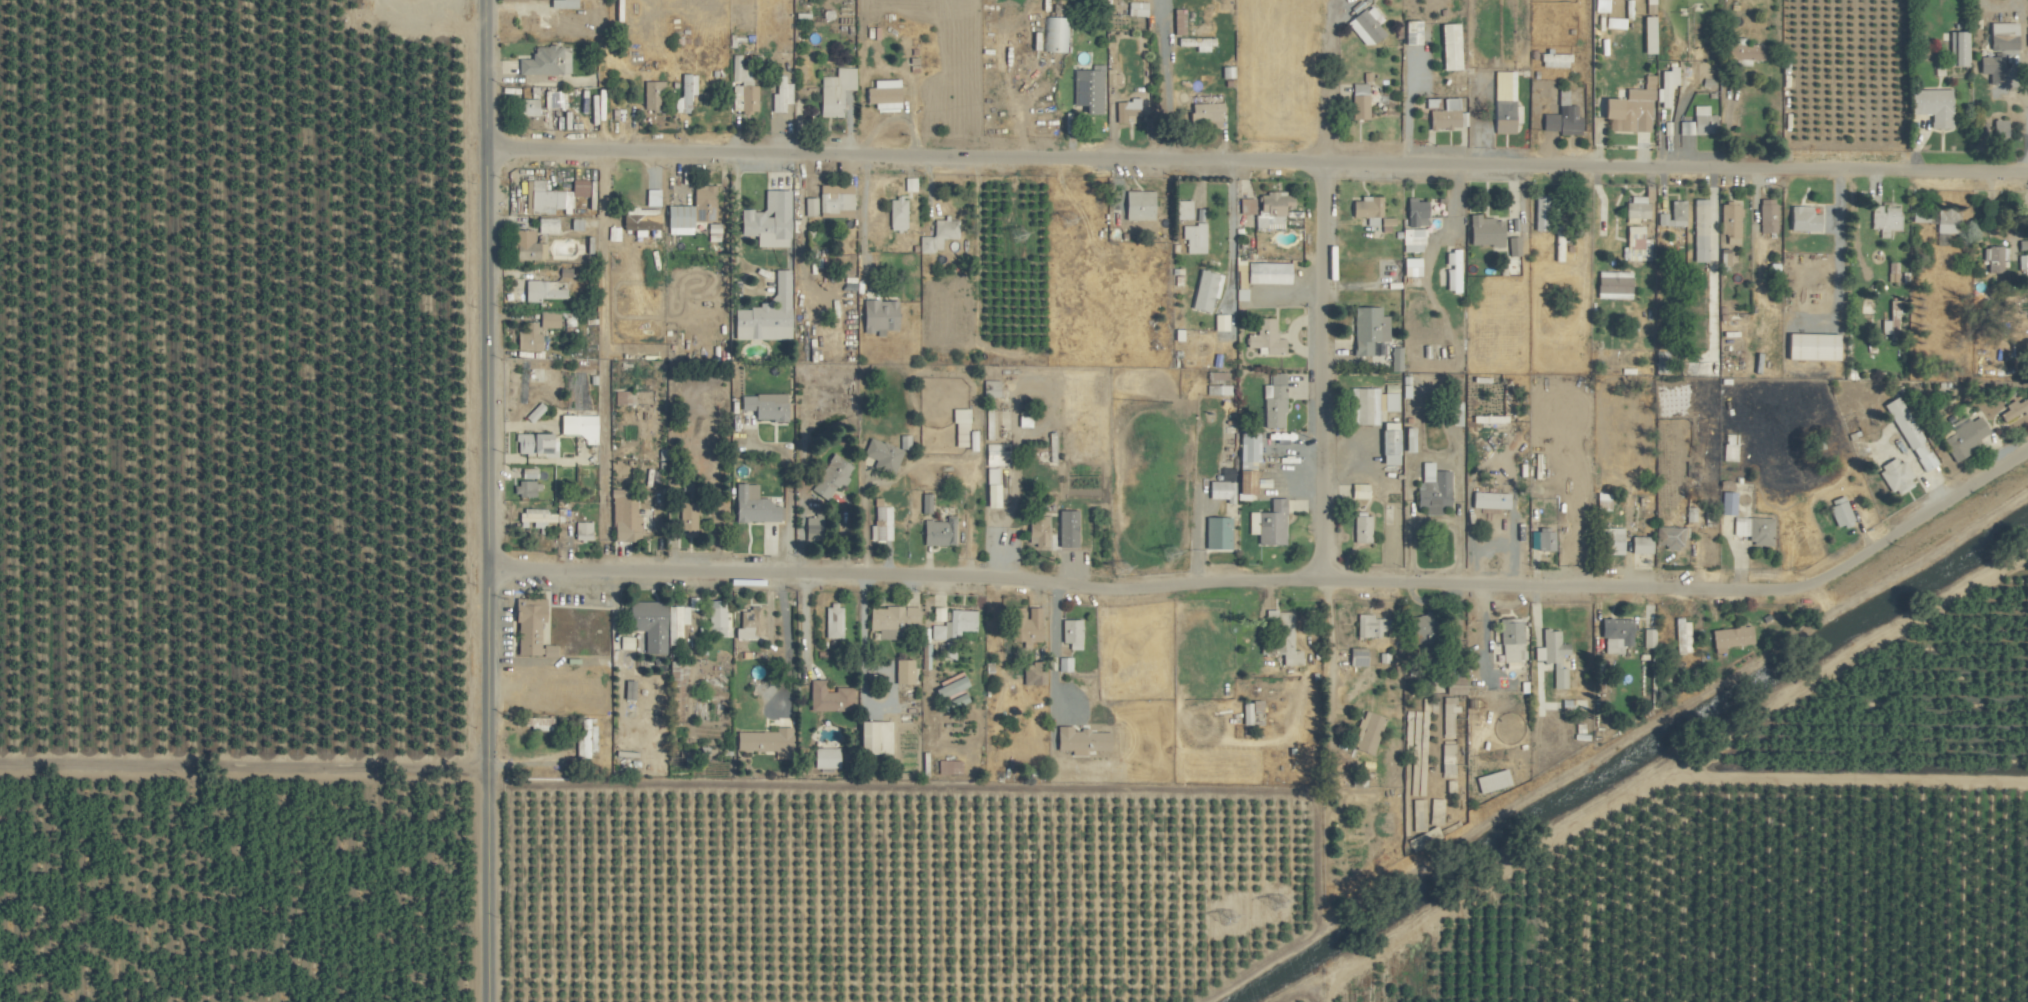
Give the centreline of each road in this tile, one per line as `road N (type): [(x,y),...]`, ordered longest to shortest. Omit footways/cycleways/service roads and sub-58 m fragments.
road 1 (residential): [(484,148),(2027,169)]
road 2 (residential): [(486,567),(1146,585),(1796,589)]
road 3 (residential): [(1322,730),(1329,0)]
road 4 (tertiary): [(484,148),(486,767)]
road 5 (residential): [(1796,589),(2027,438)]
road 6 (tertiary): [(486,767),(487,1001)]
road 7 (tertiary): [(483,0),(484,148)]

